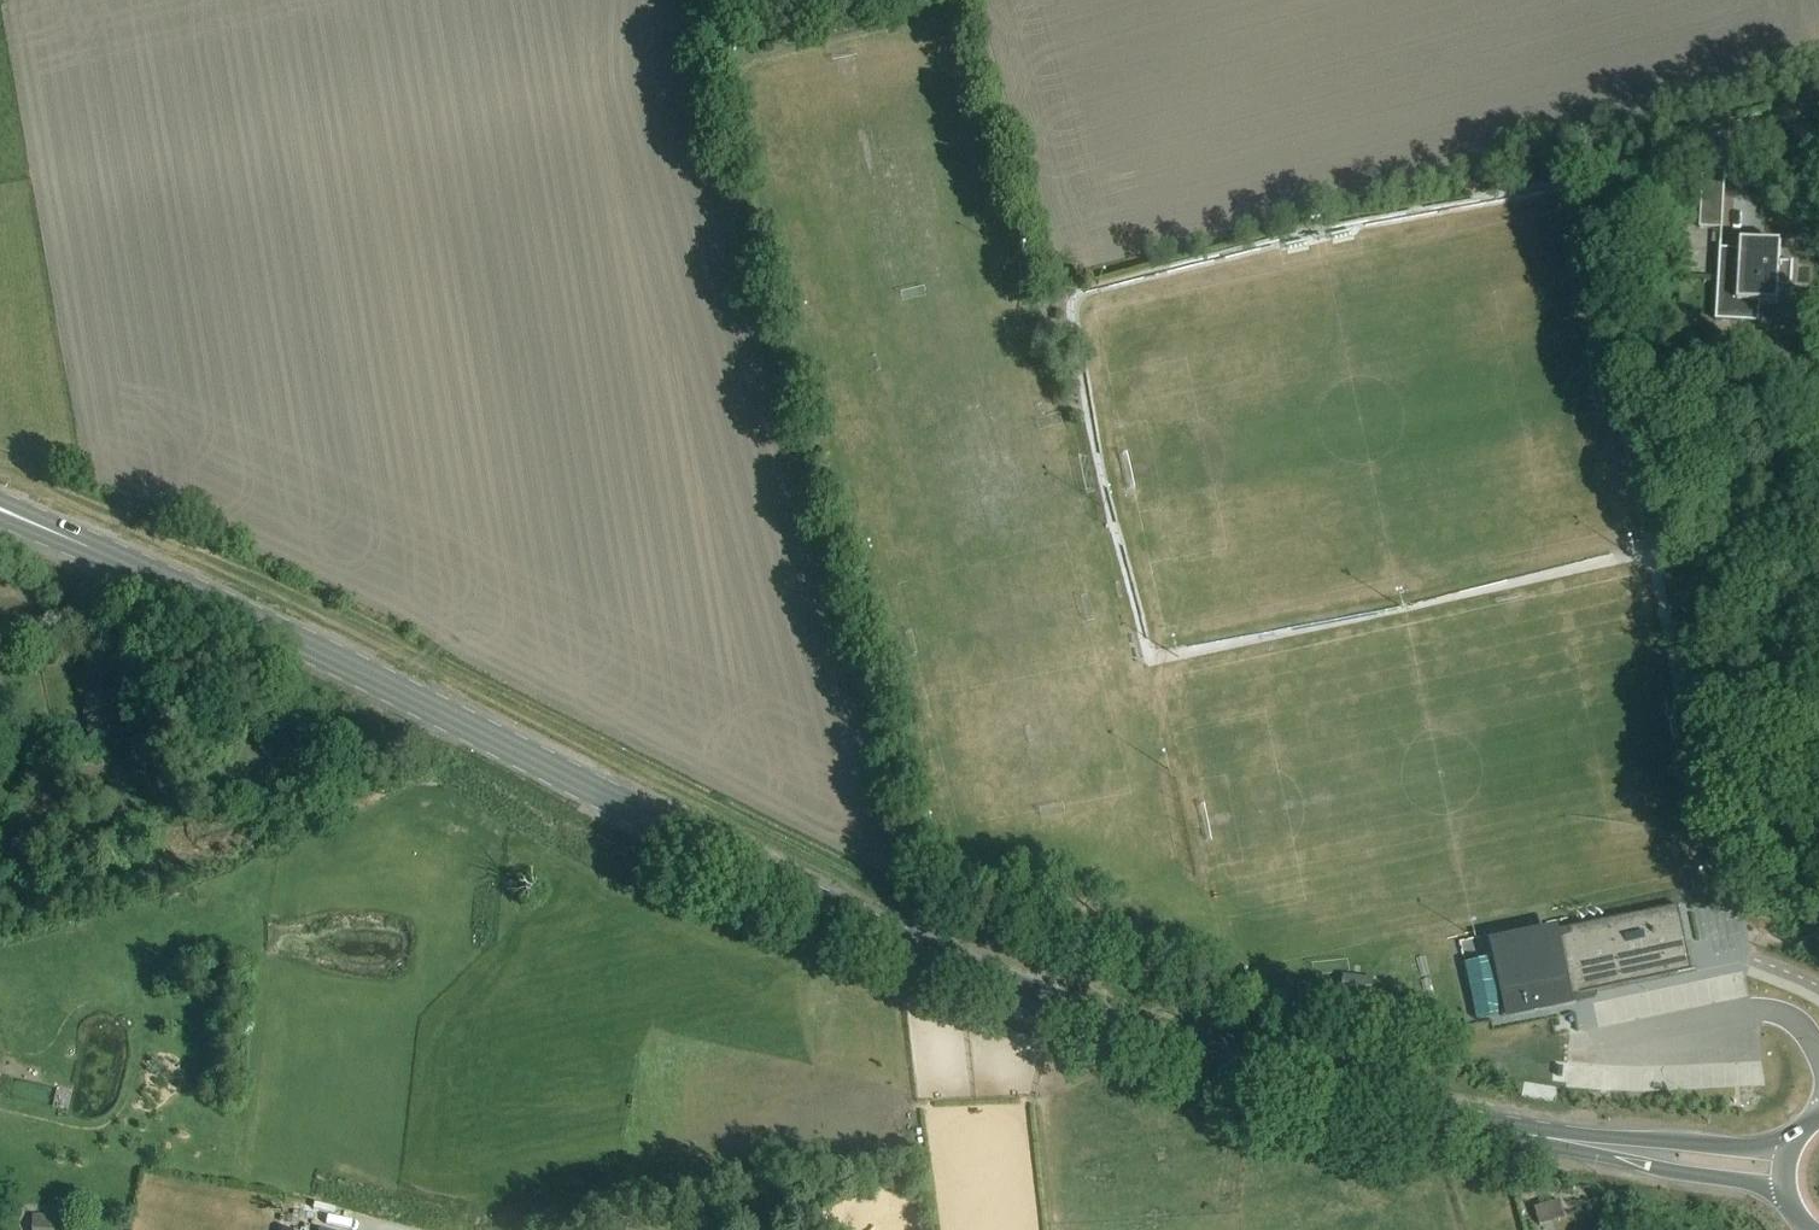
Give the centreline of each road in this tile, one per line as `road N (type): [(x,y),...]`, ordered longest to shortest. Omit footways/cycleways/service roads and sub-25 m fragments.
road 1 (primary): [(1783,1170),(1424,1115),(1254,1073),(1089,1020),(926,954),(154,576),(0,511)]

